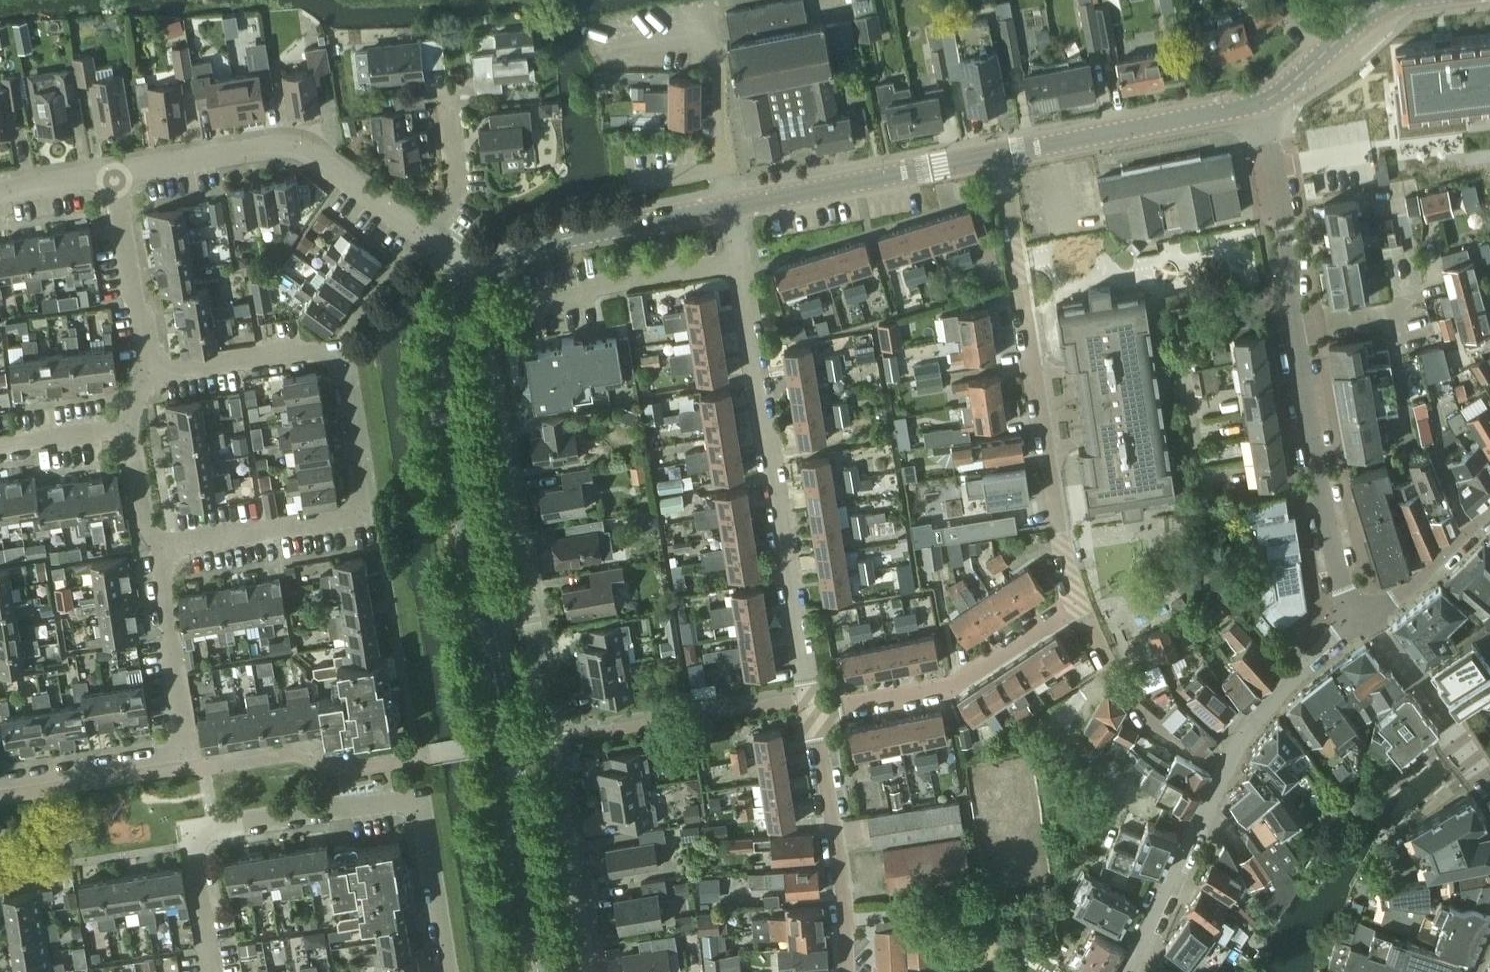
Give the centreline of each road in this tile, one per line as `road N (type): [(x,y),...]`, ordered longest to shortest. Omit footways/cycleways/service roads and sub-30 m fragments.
road 1 (residential): [(589,971),(490,335),(501,320),(547,303),(742,266)]
road 2 (tertiary): [(548,971),(441,403),(441,363),(480,281)]
road 3 (residential): [(158,549),(361,515),(332,348),(152,371)]
road 4 (residential): [(208,971),(191,834),(418,806),(445,971)]
road 5 (residential): [(1371,617),(1345,592),(1329,545),(1263,103)]
road 6 (residential): [(1078,598),(1063,553),(1000,155)]
road 7 (residential): [(812,705),(742,266)]
road 8 (residential): [(480,281),(303,150),(280,144),(112,176)]
road 9 (residential): [(812,705),(952,681),(1078,598)]
road 10 (tertiary): [(732,205),(1000,155)]
road 11 (residential): [(846,971),(834,823),(812,705)]
road 12 (tertiary): [(1000,155),(1263,103)]
road 13 (tertiary): [(480,281),(557,239),(732,205)]
road 14 (residential): [(1216,776),(1150,721),(1078,598)]
road 15 (residential): [(1216,776),(1271,692),(1371,617)]
road 16 (residential): [(1123,971),(1216,776)]
road 17 (residential): [(184,755),(158,549)]
road 18 (residential): [(1371,617),(1489,786)]
road 19 (residential): [(152,371),(112,176)]
road 20 (residential): [(184,755),(0,782)]
road 21 (tertiary): [(1263,103),(1371,12),(1404,0)]
road 22 (residential): [(1371,617),(1489,512)]
road 23 (residential): [(0,450),(130,428)]
road 24 (residential): [(158,549),(142,514),(130,428)]

